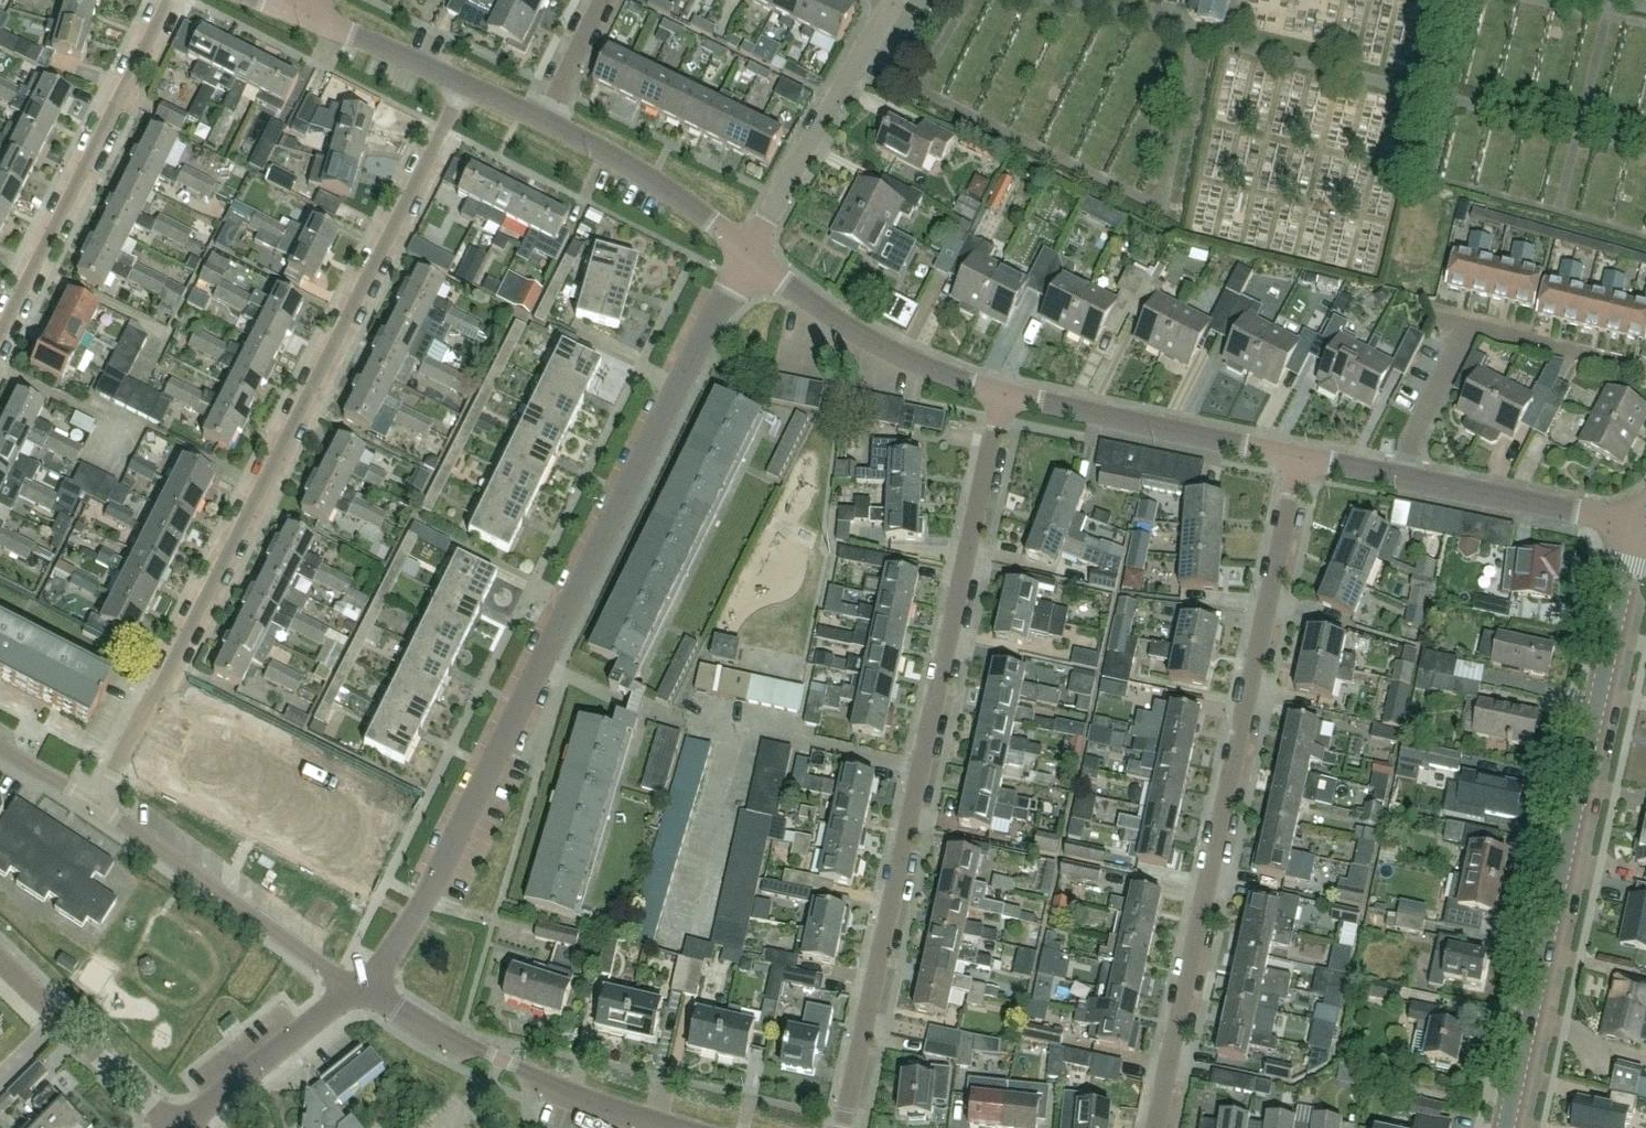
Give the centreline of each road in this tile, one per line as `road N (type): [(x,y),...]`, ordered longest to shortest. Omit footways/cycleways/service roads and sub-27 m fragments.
road 1 (unclassified): [(357,988),(384,959),(441,863),(636,461),(748,254)]
road 2 (residential): [(97,798),(462,86)]
road 3 (residential): [(839,1127),(1002,398)]
road 4 (residential): [(1154,1127),(1298,456)]
road 5 (tertiary): [(1505,1127),(1638,524)]
road 6 (residential): [(168,0),(0,334)]
road 7 (residential): [(660,1127),(561,1099),(357,988)]
road 8 (residential): [(357,988),(97,798)]
road 9 (unclassified): [(1298,456),(1002,398)]
road 10 (unclassified): [(1002,398),(886,351),(748,254)]
road 11 (unclassified): [(748,254),(891,0)]
road 12 (unclassified): [(748,254),(624,162),(543,122)]
road 13 (unclassified): [(1638,524),(1402,477)]
road 14 (residential): [(0,962),(175,1127)]
road 15 (unclassified): [(175,1127),(357,988)]
road 16 (residential): [(1644,368),(1470,326)]
road 17 (unclassified): [(462,86),(303,18)]
road 18 (residential): [(1402,477),(1409,441),(1470,326)]
road 19 (residential): [(543,122),(603,0)]

